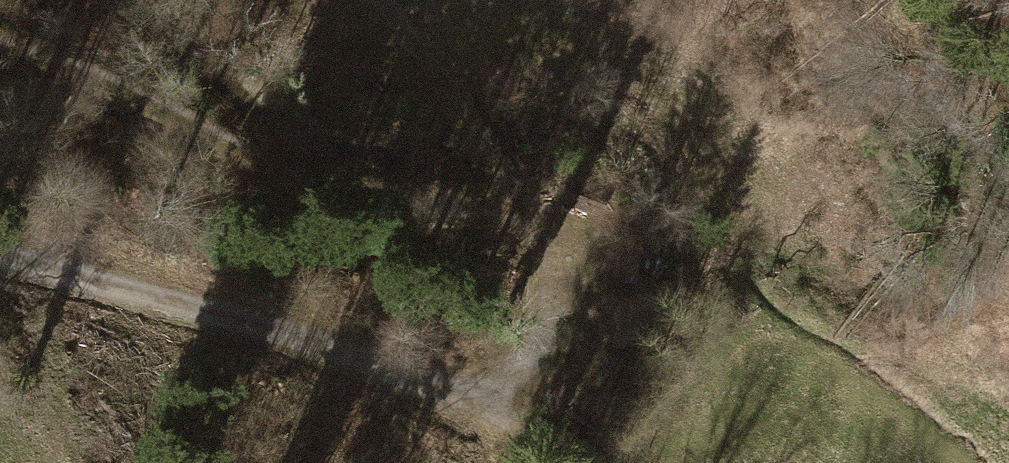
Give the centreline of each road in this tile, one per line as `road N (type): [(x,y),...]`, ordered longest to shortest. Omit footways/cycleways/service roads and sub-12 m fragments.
road 1 (track): [(0,260),(358,366),(460,387)]
road 2 (track): [(460,387),(518,341),(549,275),(538,239),(460,95),(387,0)]
road 3 (track): [(460,387),(588,462)]

